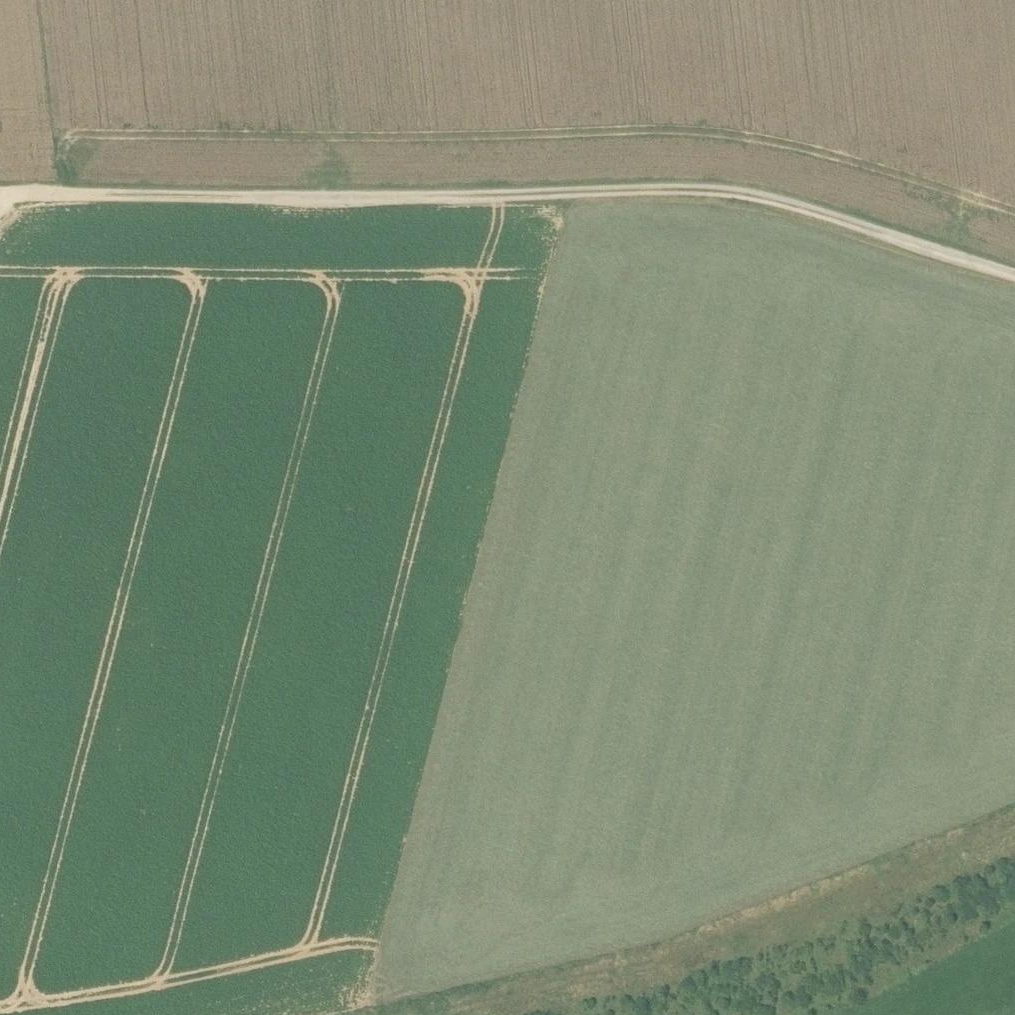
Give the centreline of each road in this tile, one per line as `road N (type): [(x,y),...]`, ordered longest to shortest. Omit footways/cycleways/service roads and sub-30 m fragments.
road 1 (track): [(0,192),(740,193),(1014,276)]

